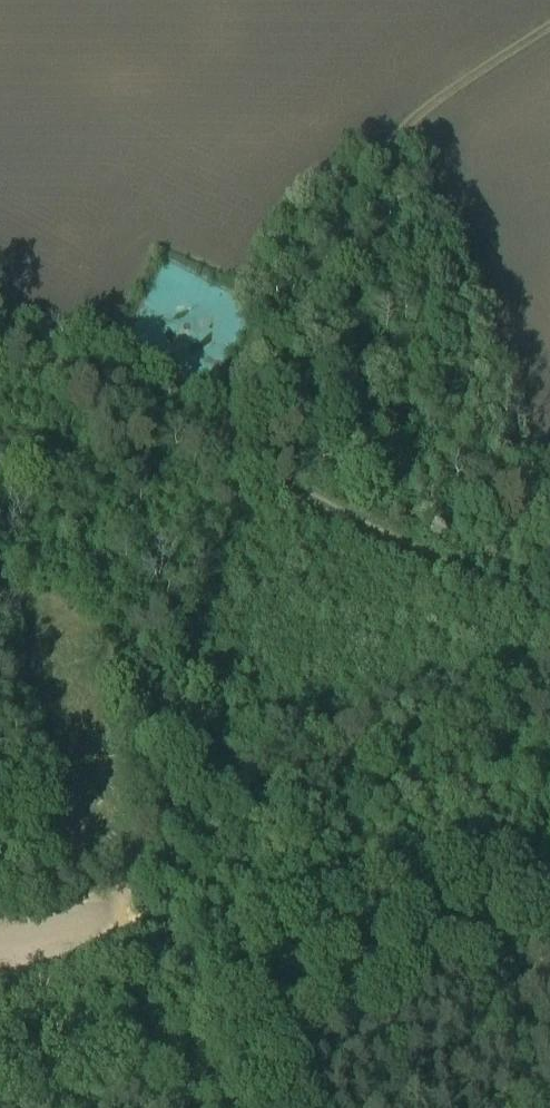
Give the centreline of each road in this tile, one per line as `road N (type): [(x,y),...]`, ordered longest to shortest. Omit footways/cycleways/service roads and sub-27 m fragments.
road 1 (track): [(223,448),(257,374),(298,346),(337,295),(380,158),(446,96),(549,30)]
road 2 (track): [(549,614),(223,448)]
road 3 (track): [(0,334),(223,448)]
road 4 (unclassified): [(0,971),(148,930)]

